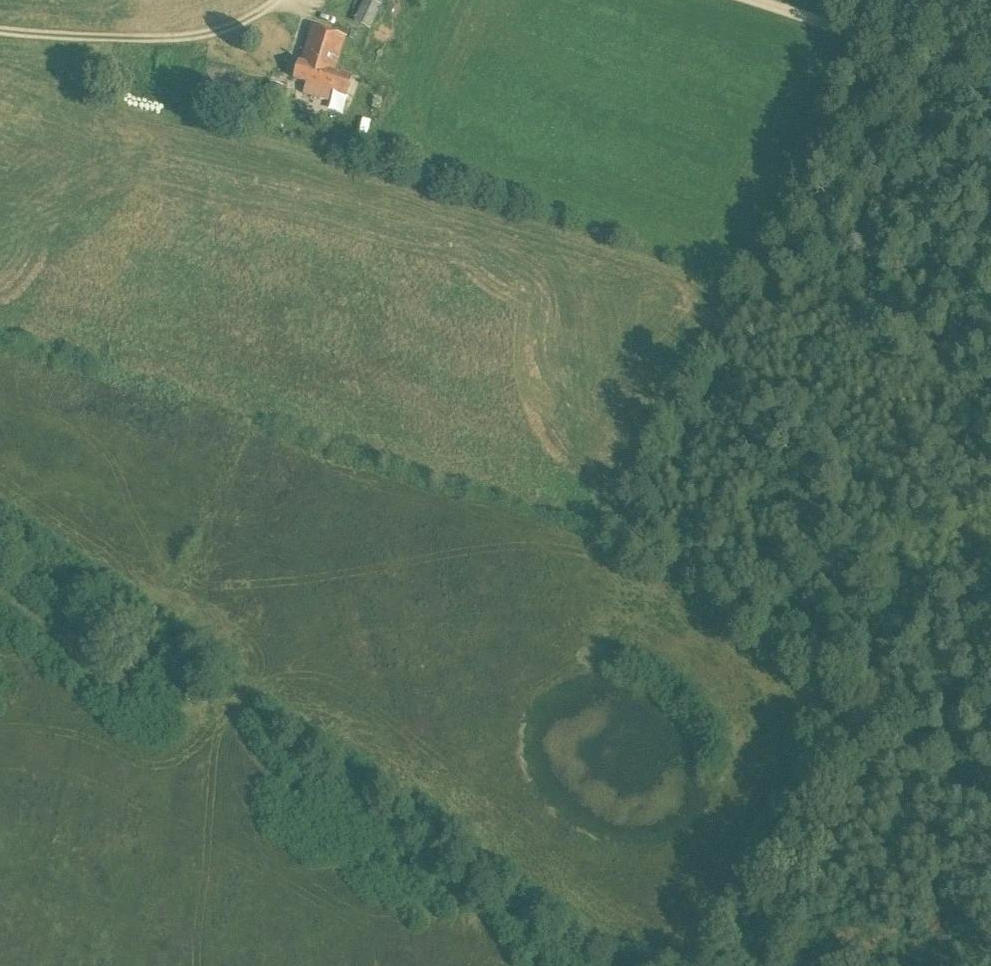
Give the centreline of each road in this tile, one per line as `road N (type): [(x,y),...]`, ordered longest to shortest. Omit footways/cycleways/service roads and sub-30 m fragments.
road 1 (track): [(0,28),(168,38),(226,29),(275,0)]
road 2 (track): [(756,0),(990,69)]
road 3 (track): [(837,692),(990,796)]

